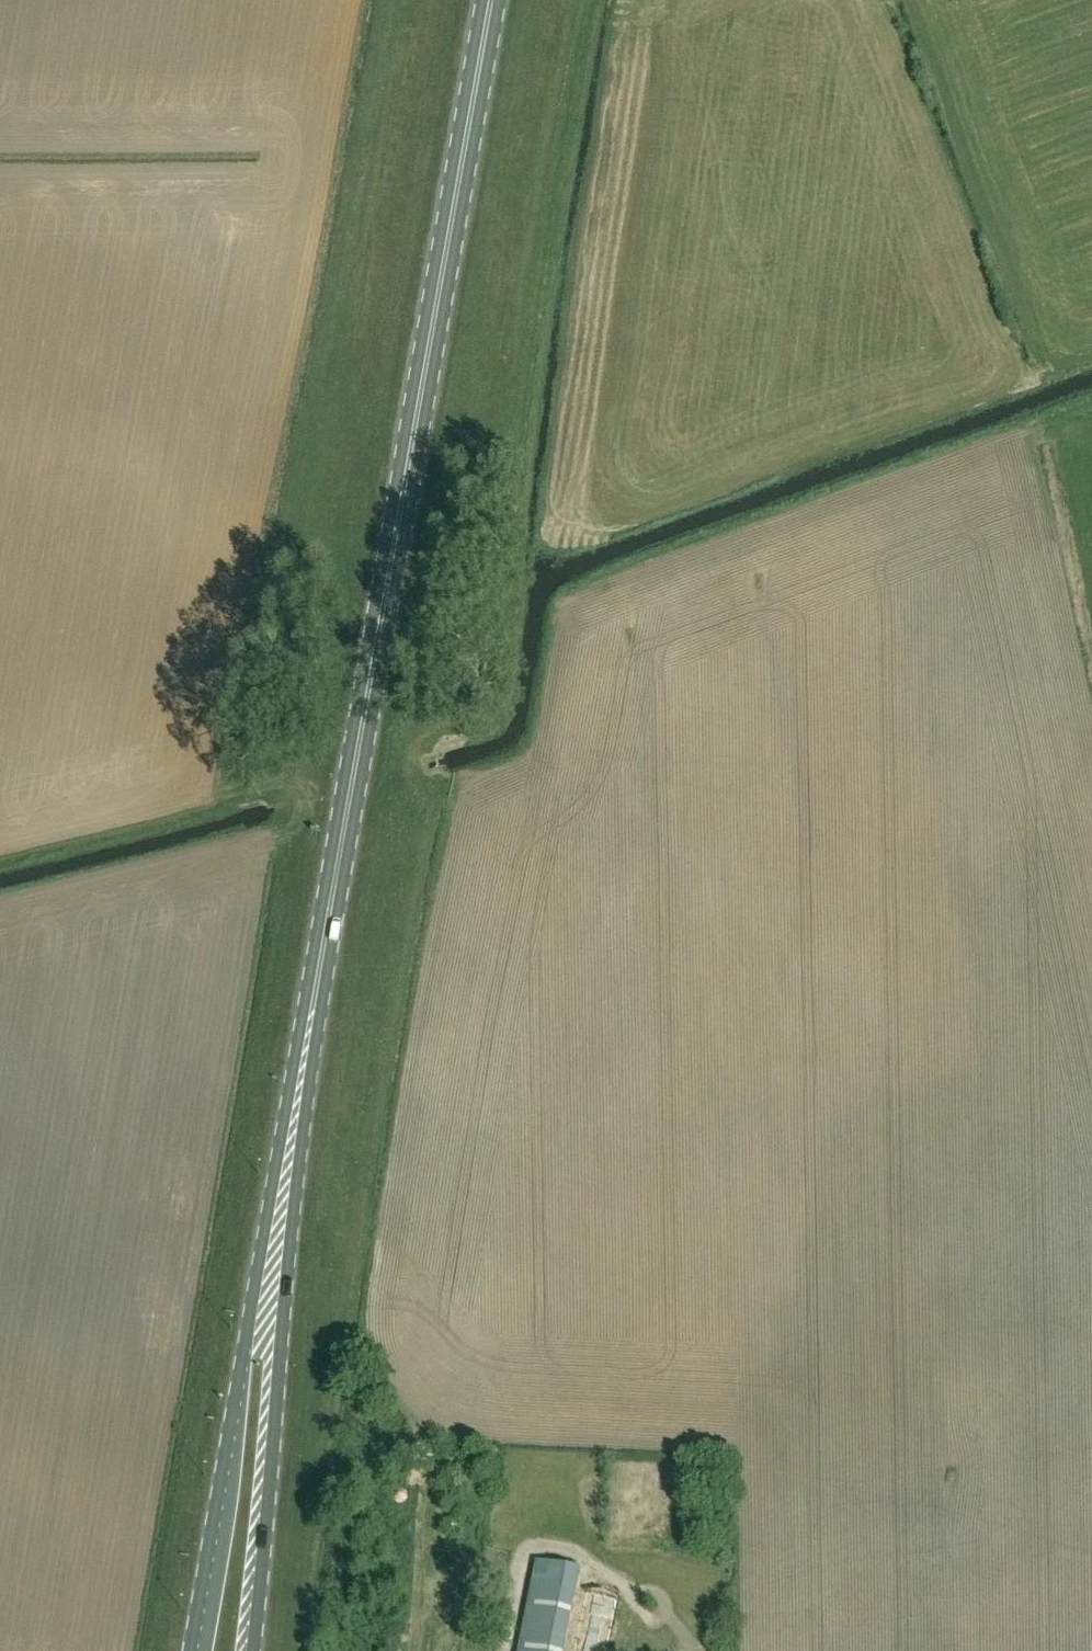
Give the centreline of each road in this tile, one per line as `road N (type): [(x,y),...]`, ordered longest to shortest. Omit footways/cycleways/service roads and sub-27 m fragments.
road 1 (primary): [(295,1111),(490,0)]
road 2 (primary): [(295,1111),(250,1314),(197,1650)]
road 3 (primary): [(253,1650),(295,1111)]

